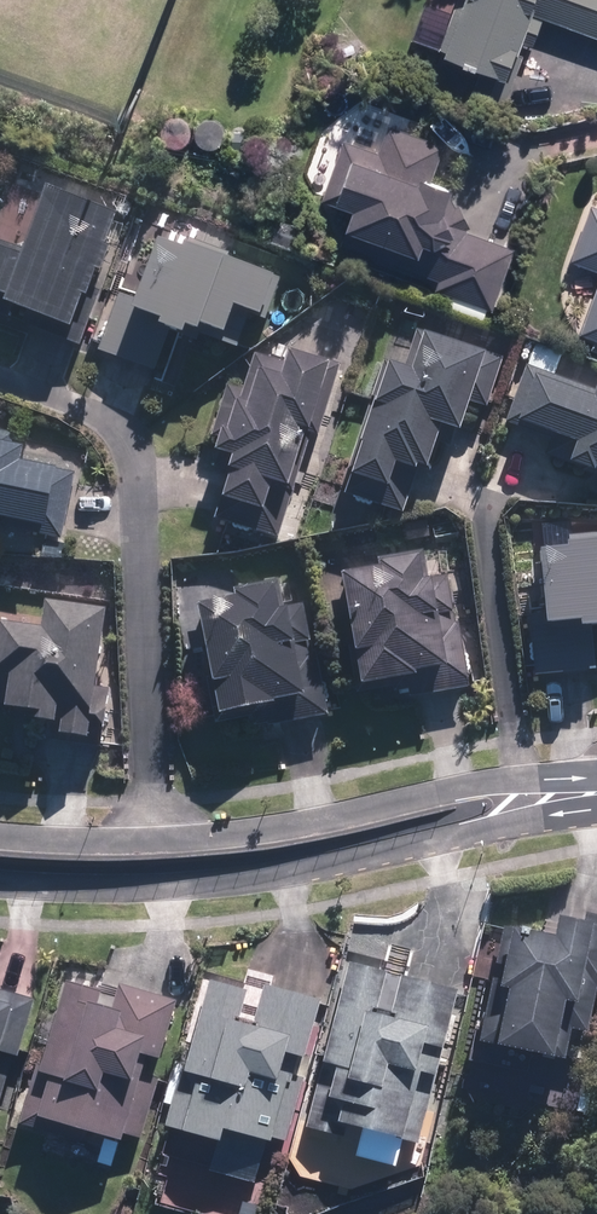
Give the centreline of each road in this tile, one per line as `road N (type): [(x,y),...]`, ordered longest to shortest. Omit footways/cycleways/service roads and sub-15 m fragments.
road 1 (residential): [(526,825),(238,876),(129,884),(0,877)]
road 2 (residential): [(0,830),(112,841),(257,829),(519,779)]

